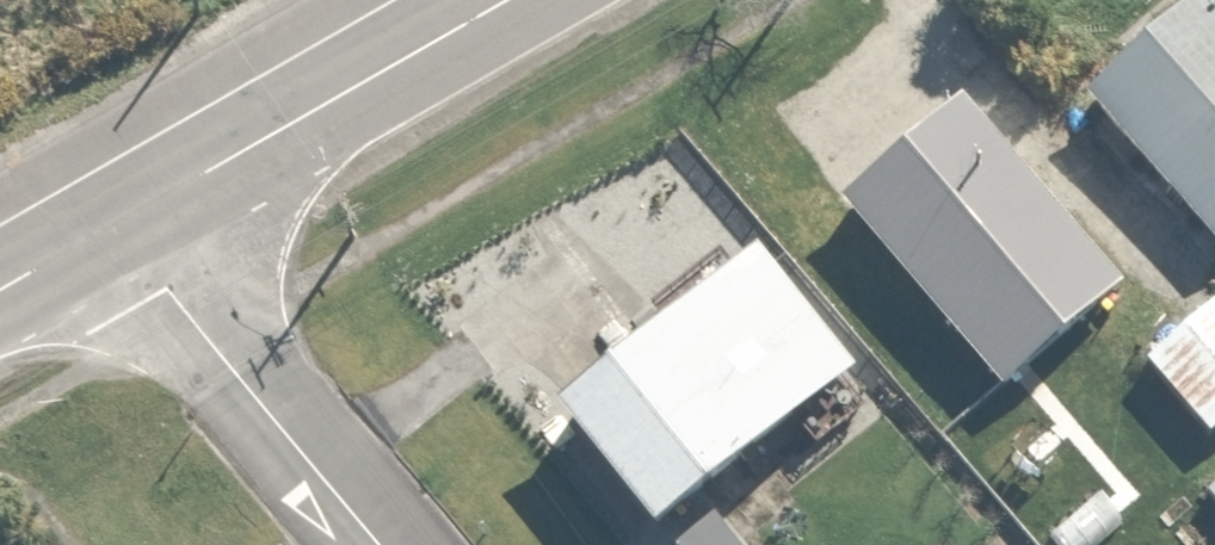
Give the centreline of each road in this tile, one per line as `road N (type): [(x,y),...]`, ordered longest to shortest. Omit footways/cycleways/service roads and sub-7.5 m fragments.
road 1 (primary): [(510,0),(116,224)]
road 2 (residential): [(116,224),(387,544)]
road 3 (primary): [(116,224),(0,290)]

